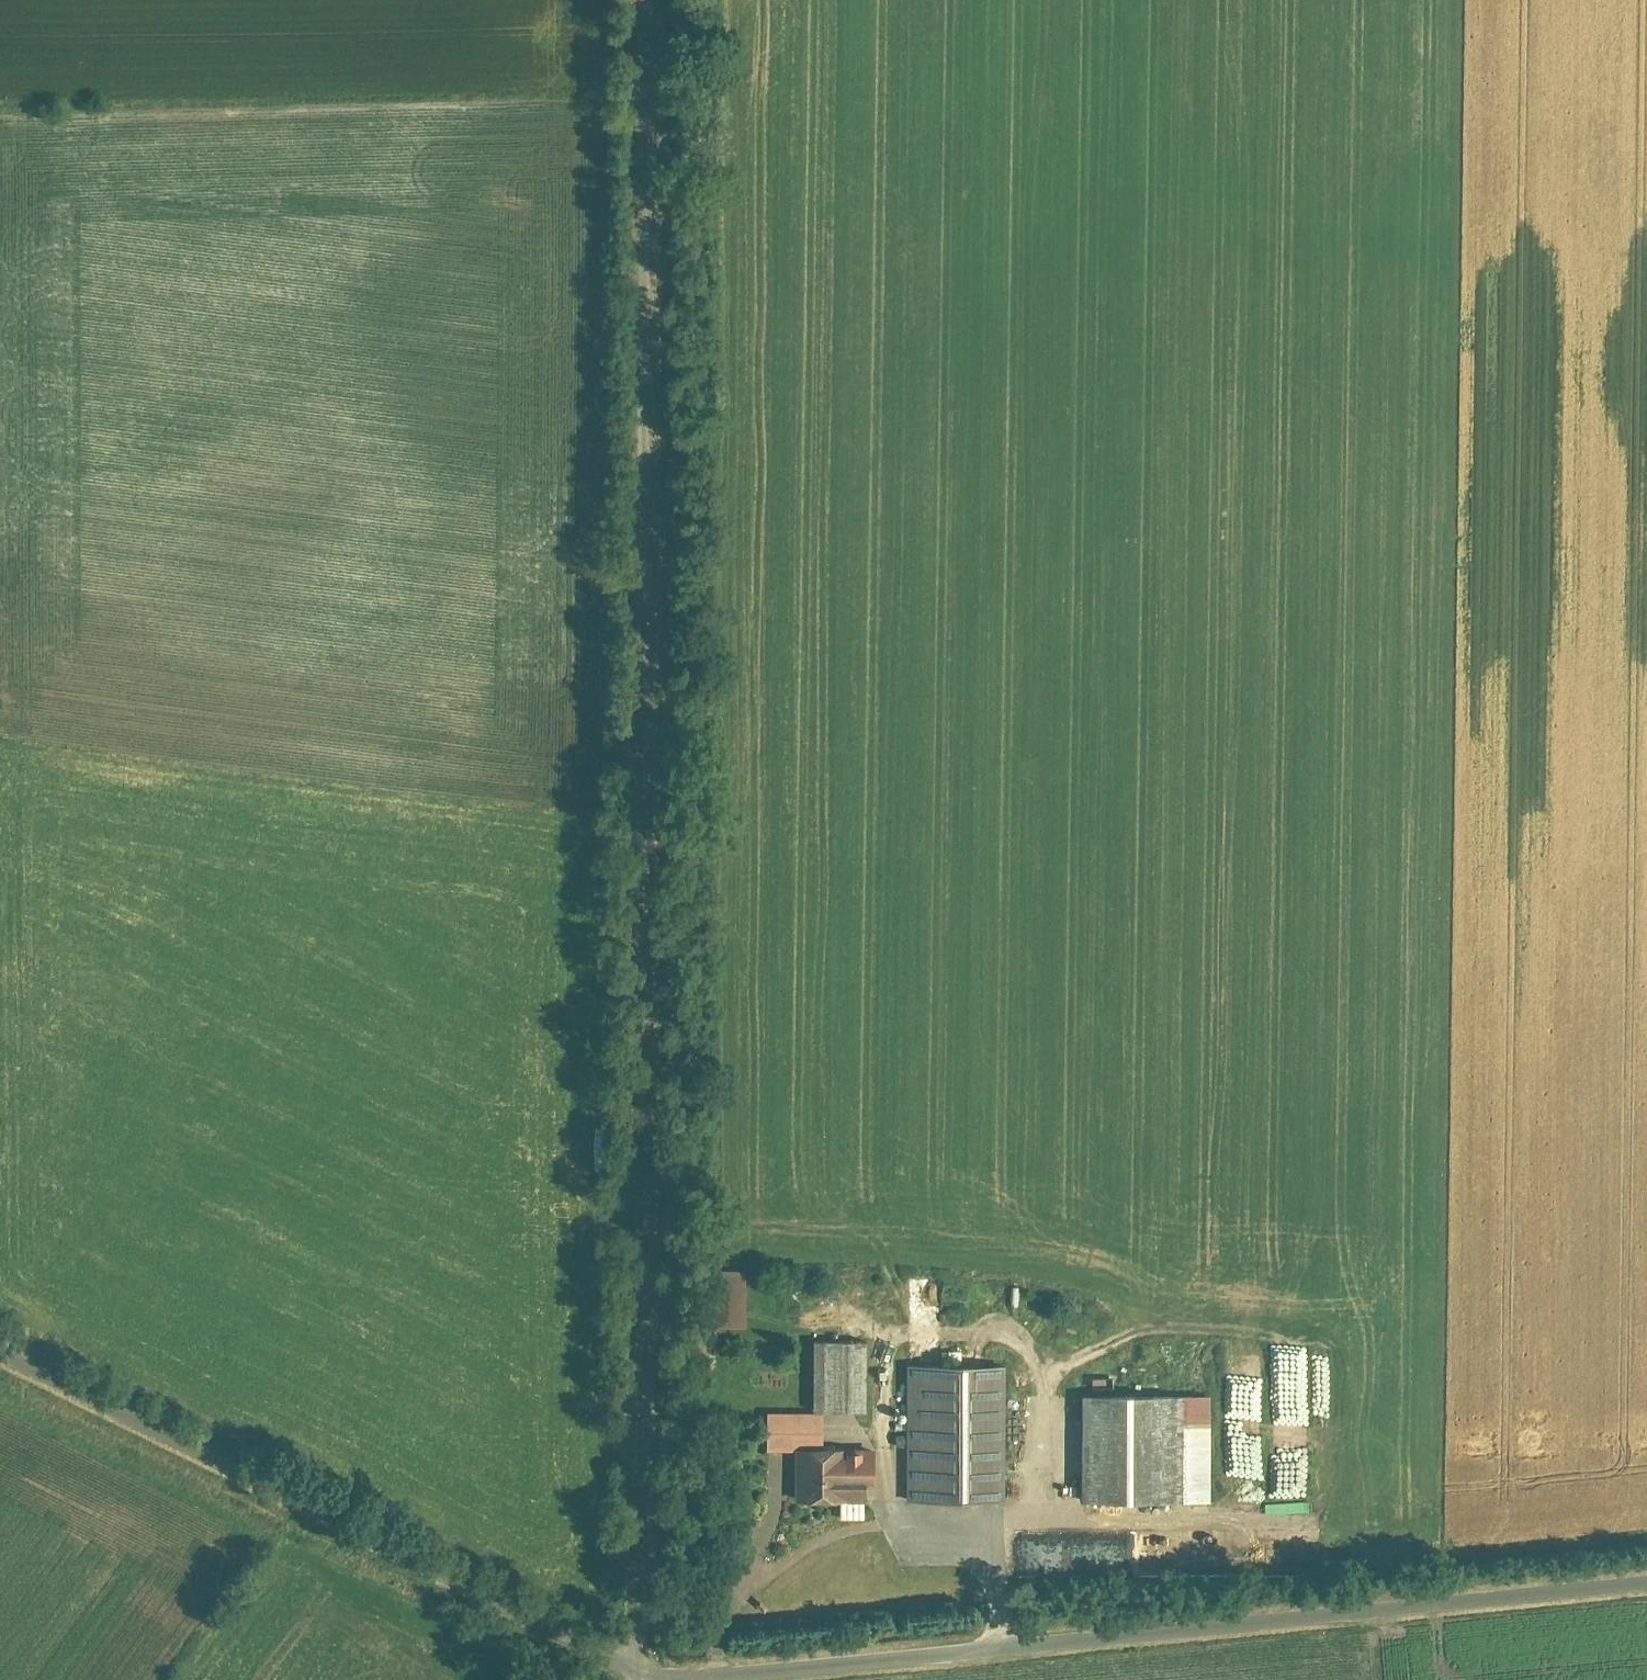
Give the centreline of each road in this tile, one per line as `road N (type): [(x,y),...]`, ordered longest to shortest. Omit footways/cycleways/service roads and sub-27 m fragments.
road 1 (residential): [(640,1605),(645,0)]
road 2 (unclassified): [(0,1345),(640,1676)]

